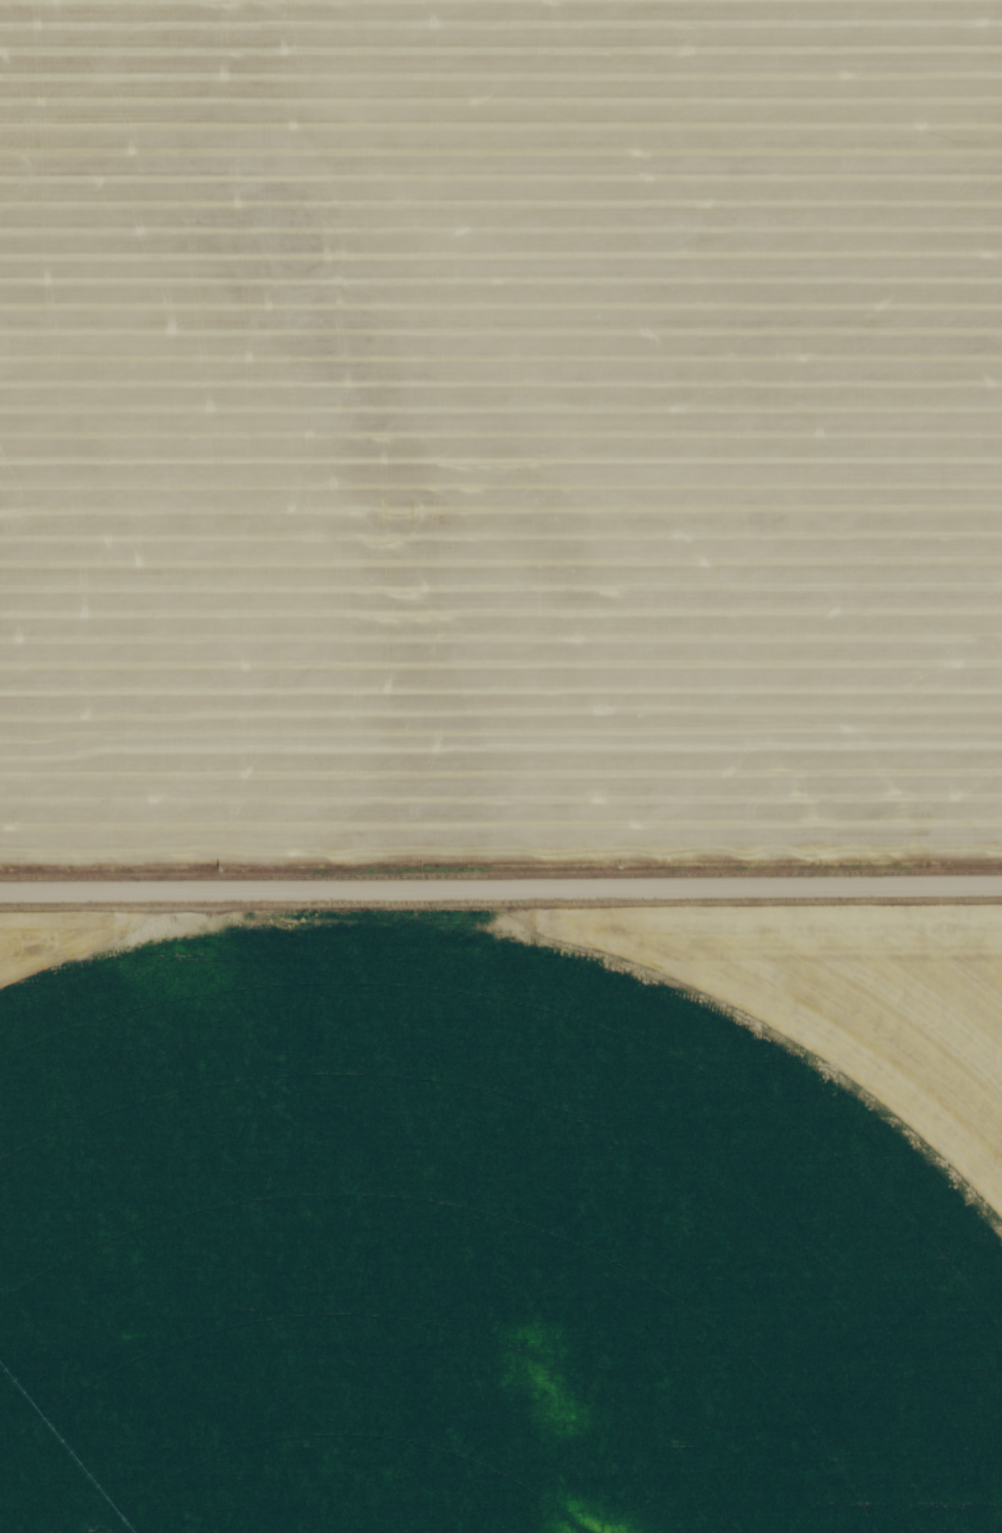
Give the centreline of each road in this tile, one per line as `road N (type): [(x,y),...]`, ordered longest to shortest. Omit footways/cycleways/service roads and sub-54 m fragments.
road 1 (residential): [(0,891),(1001,885)]

